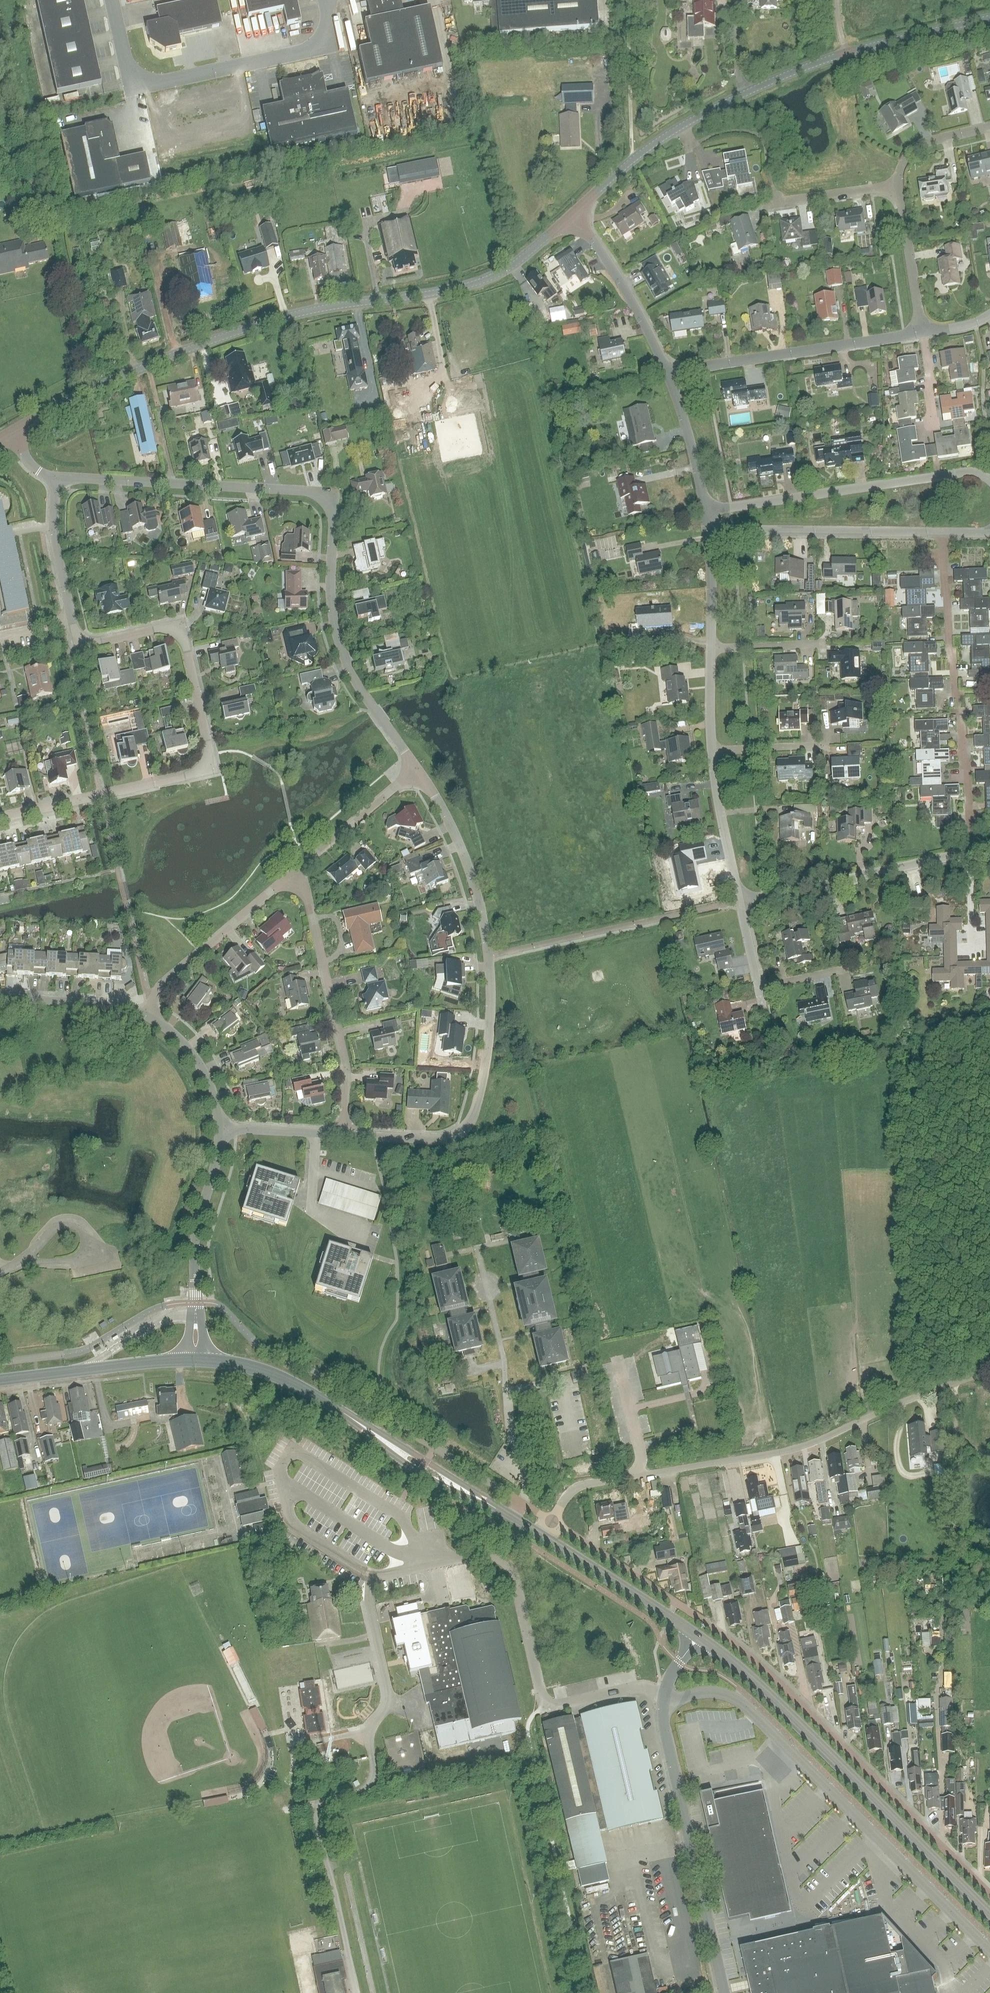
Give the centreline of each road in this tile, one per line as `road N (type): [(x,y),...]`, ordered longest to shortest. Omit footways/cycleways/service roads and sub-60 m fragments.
road 1 (tertiary): [(12,431),(250,326),(477,283),(514,264),(576,211)]
road 2 (residential): [(0,817),(185,776),(209,756),(177,633),(160,628),(95,643),(75,631),(56,545),(56,477)]
road 3 (unclassified): [(989,1894),(728,1639),(551,1522)]
road 4 (residential): [(373,709),(351,675),(334,623),(335,493),(56,477)]
road 5 (residential): [(344,1135),(456,1138),(477,1110),(493,995),(487,933),(461,847),(418,772)]
road 6 (unclassified): [(551,1522),(587,1483),(807,1447),(989,1372)]
road 7 (unclassified): [(664,1704),(699,1694),(734,1699),(989,1950)]
road 8 (secondary): [(697,1637),(989,1916)]
road 9 (secondary): [(196,1361),(286,1380),(542,1536)]
road 10 (unclassified): [(113,0),(133,86),(335,41),(328,0)]
road 11 (tertiary): [(681,127),(823,60),(989,18)]
road 12 (unclassified): [(666,1693),(642,1686),(546,1704),(516,1576),(486,1556),(456,1560)]
road 13 (unclassified): [(725,1992),(664,1704)]
road 14 (residential): [(989,479),(967,472),(707,512)]
road 15 (residential): [(344,1135),(346,1057),(293,875)]
road 16 (residential): [(672,373),(925,334)]
road 17 (residential): [(742,900),(974,852)]
road 18 (residential): [(196,1361),(195,1237),(219,1128)]
road 19 (residential): [(942,534),(711,529)]
road 20 (residential): [(147,1016),(155,991),(293,875)]
road 21 (secondary): [(0,1380),(196,1361)]
road 22 (residential): [(672,373),(576,211)]
road 23 (secondary): [(542,1536),(697,1637)]
road 24 (residential): [(293,875),(418,772)]
road 25 (residential): [(942,534),(956,695)]
road 26 (residential): [(742,900),(714,750)]
road 27 (residential): [(147,1016),(97,1002),(0,997)]
road 28 (residential): [(901,188),(925,334)]
road 29 (residential): [(974,852),(959,709)]
road 30 (residential): [(707,512),(672,373)]
road 31 (residential): [(219,1128),(199,1065),(147,1016)]
road 32 (residential): [(766,204),(901,188)]
road 33 (tertiary): [(576,211),(681,127)]
road 34 (residential): [(344,1135),(219,1128)]
road 35 (residential): [(712,651),(711,529)]
road 36 (residential): [(989,129),(921,147),(905,163),(901,188)]

